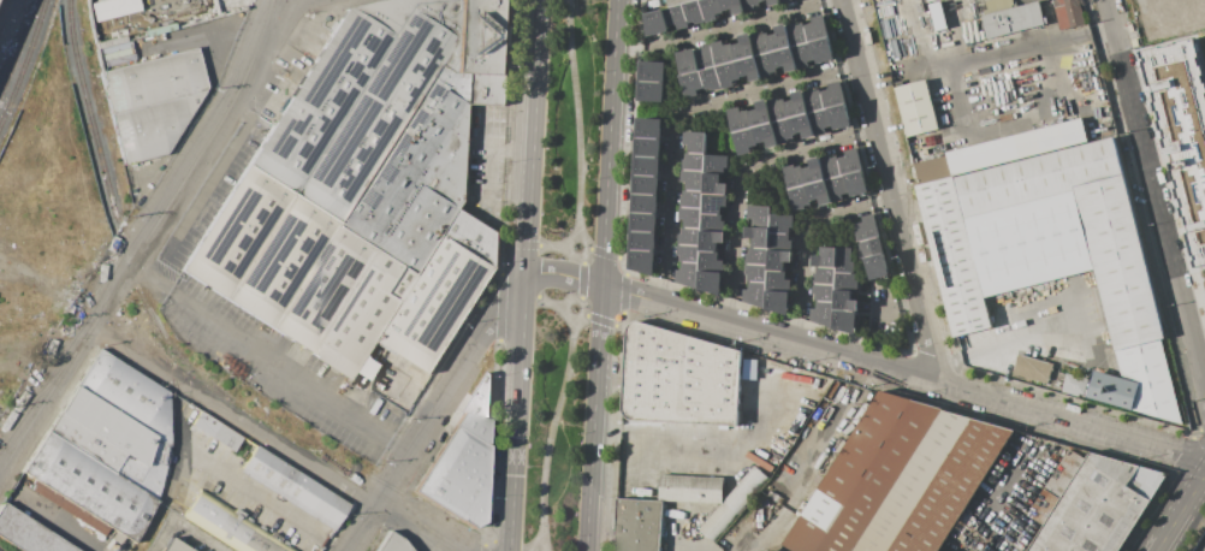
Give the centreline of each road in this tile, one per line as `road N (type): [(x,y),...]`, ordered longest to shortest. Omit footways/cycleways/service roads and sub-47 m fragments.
road 1 (residential): [(1204,460),(583,279),(532,278)]
road 2 (secondary): [(547,0),(511,550)]
road 3 (secondary): [(593,550),(623,0)]
road 4 (residential): [(0,471),(244,82),(276,0)]
road 5 (residential): [(465,550),(96,316)]
road 6 (residential): [(1204,398),(1106,0)]
road 7 (residential): [(945,384),(847,0)]
road 8 (residential): [(355,550),(480,342),(532,278)]

